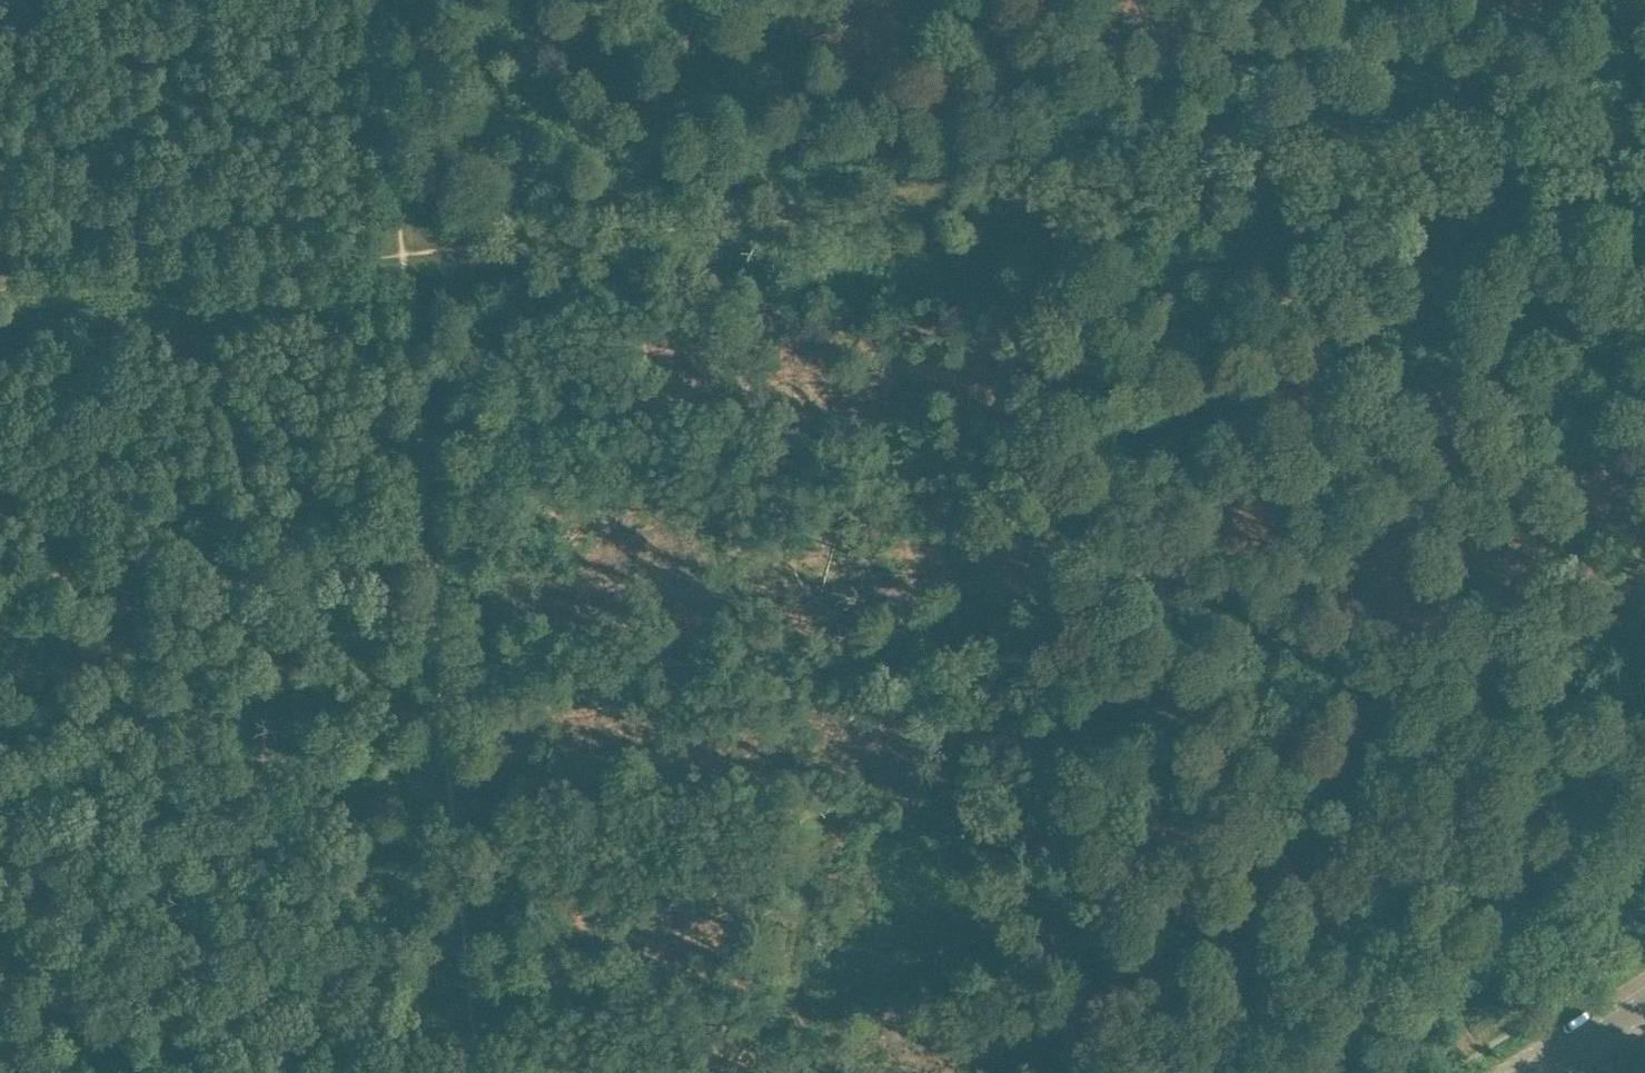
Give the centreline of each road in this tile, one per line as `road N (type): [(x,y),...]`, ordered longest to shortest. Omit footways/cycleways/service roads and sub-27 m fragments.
road 1 (track): [(1644,142),(397,256)]
road 2 (track): [(397,256),(474,1072)]
road 3 (track): [(397,256),(0,290)]
road 4 (track): [(373,0),(397,256)]

